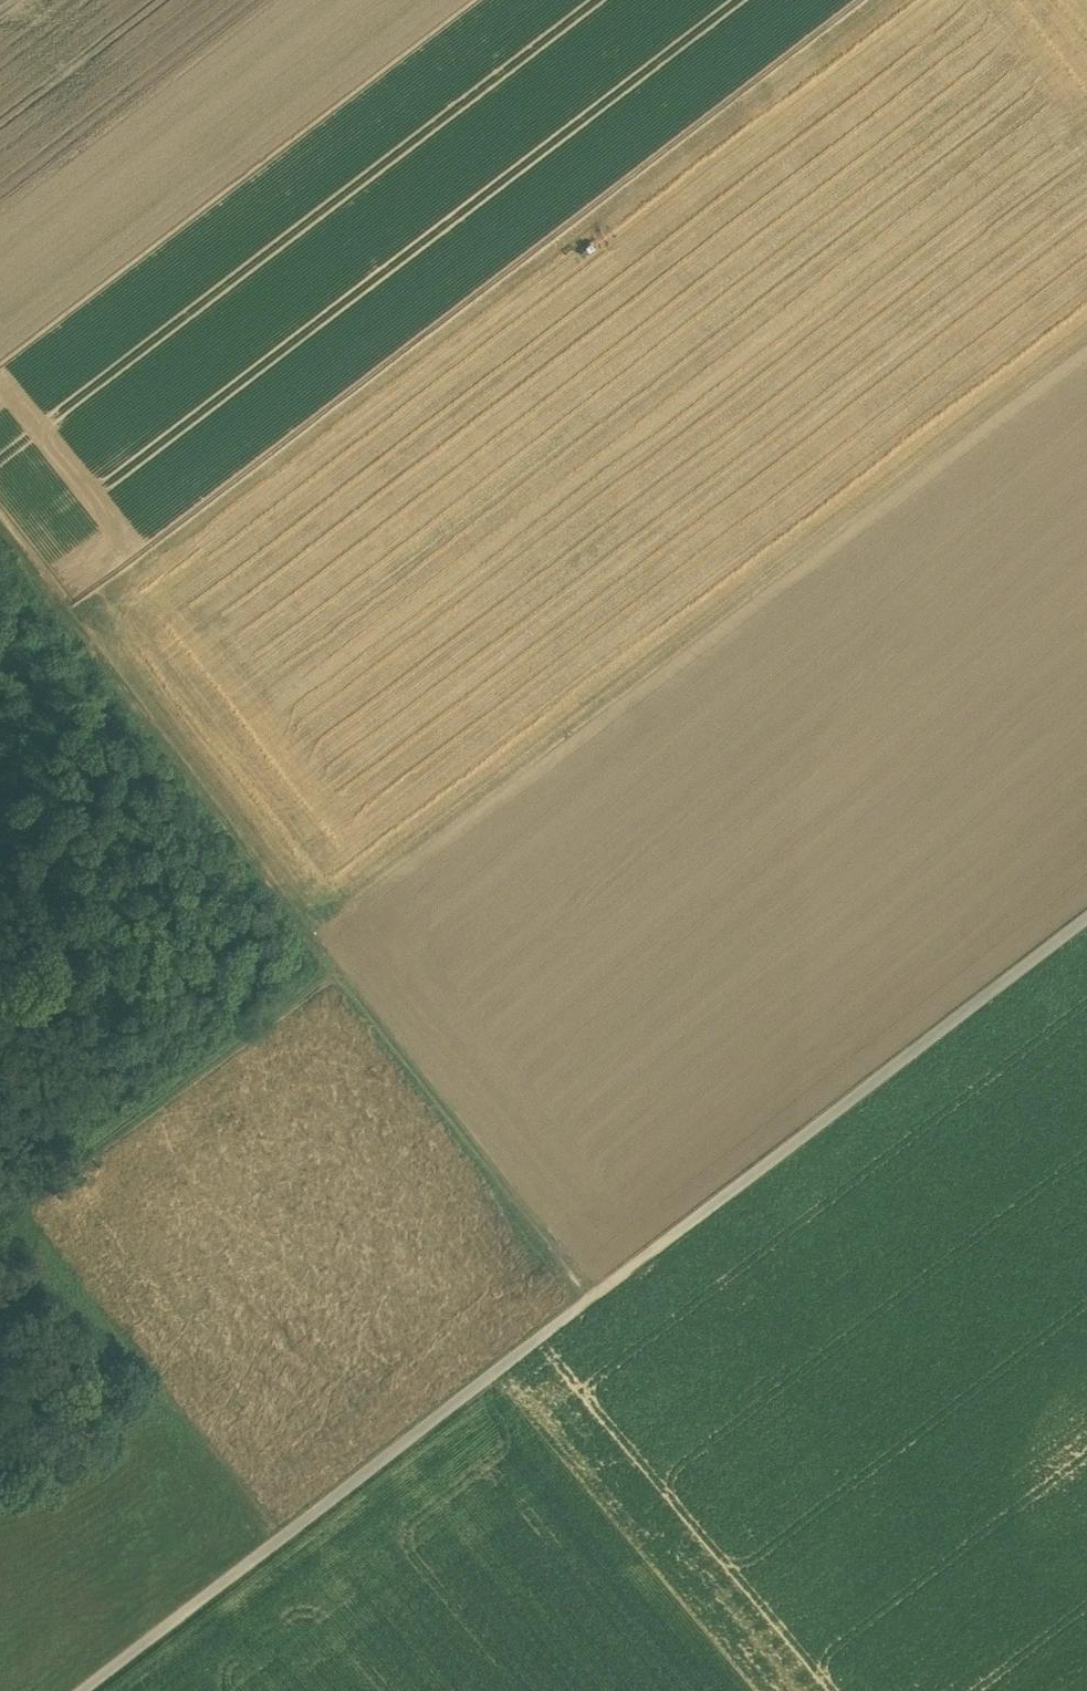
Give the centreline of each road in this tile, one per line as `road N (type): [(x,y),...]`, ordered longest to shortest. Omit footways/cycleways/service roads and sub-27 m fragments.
road 1 (track): [(587,1300),(84,1690)]
road 2 (track): [(1086,918),(587,1300)]
road 3 (track): [(0,530),(343,976)]
road 4 (track): [(343,976),(0,1209)]
road 5 (track): [(587,1300),(343,976)]

